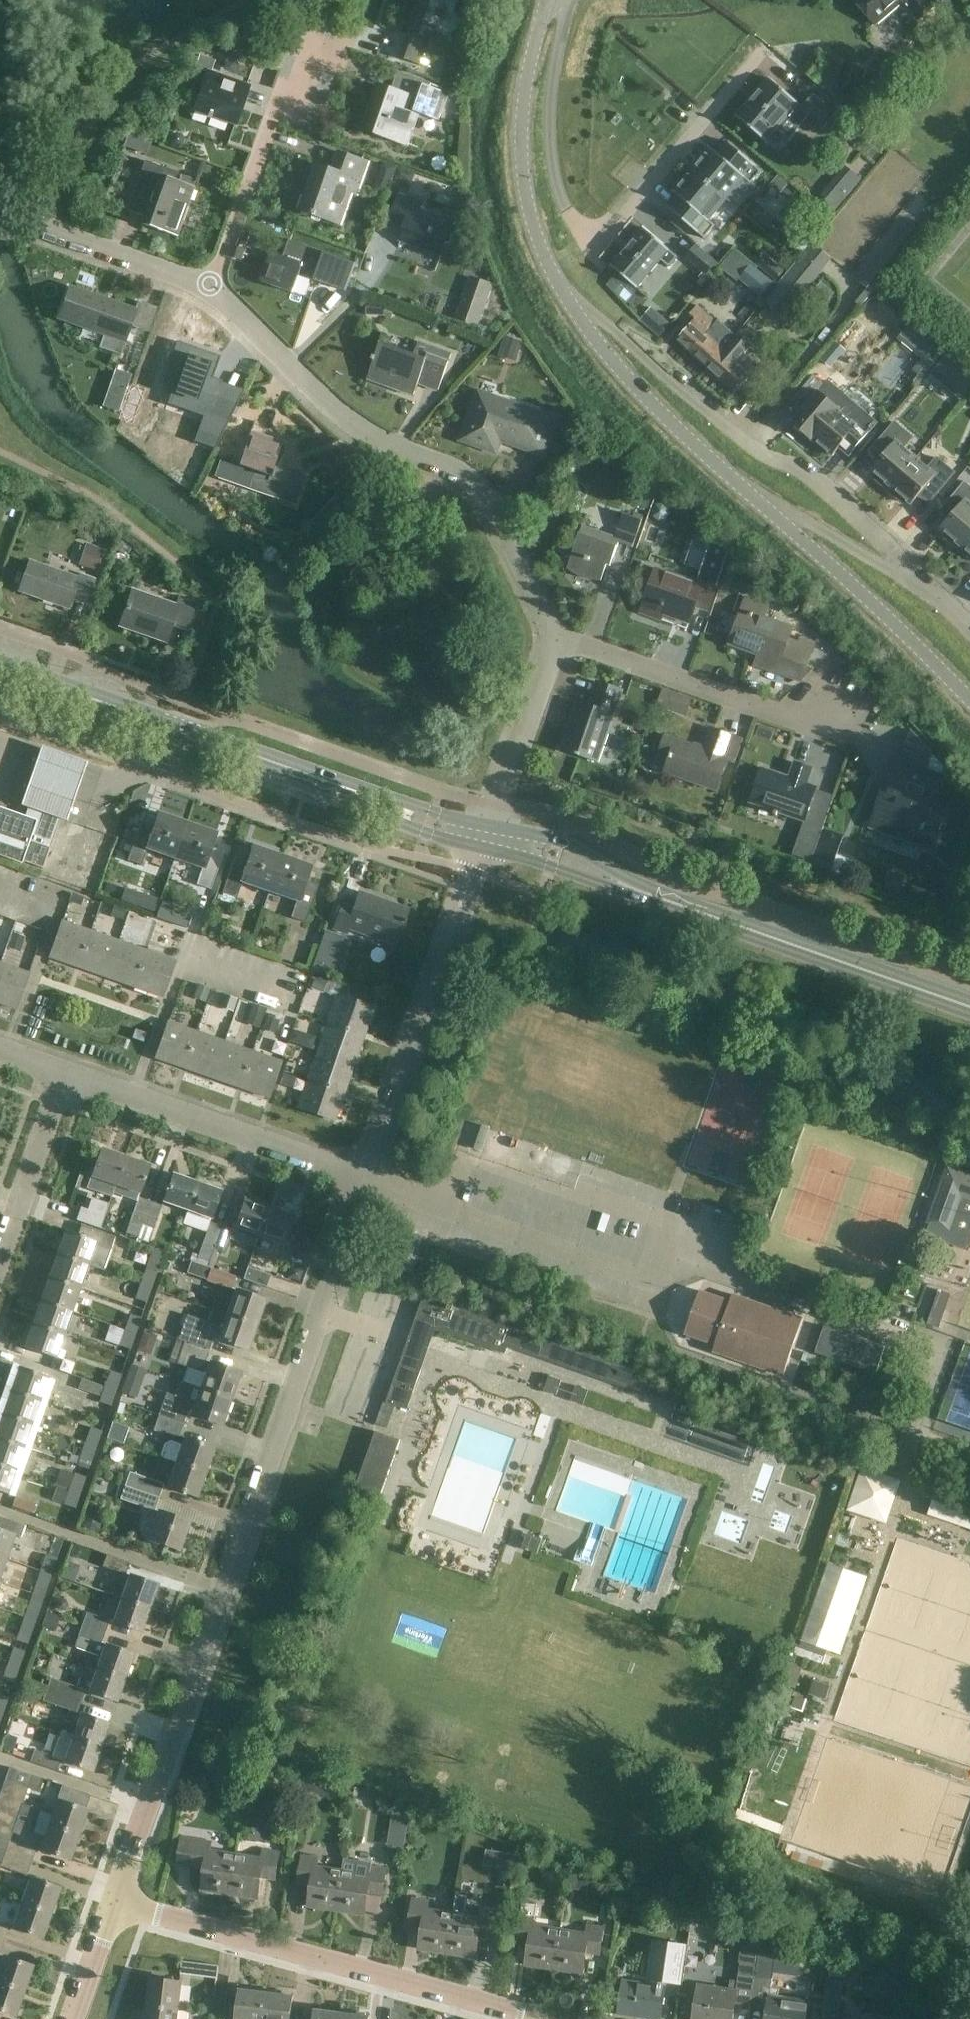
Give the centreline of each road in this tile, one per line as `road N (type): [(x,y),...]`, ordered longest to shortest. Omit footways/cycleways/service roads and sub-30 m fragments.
road 1 (residential): [(114,1902),(364,1178)]
road 2 (residential): [(762,50),(594,243),(572,219),(552,167),(549,106),(560,0)]
road 3 (residential): [(550,643),(492,517),(461,475),(371,444),(210,290)]
road 4 (residential): [(560,294),(746,444),(800,472),(929,592)]
road 5 (residential): [(539,2018),(114,1902)]
road 6 (tertiary): [(357,792),(0,666)]
road 7 (tertiary): [(969,1006),(643,893)]
road 8 (residential): [(364,1178),(475,871)]
road 9 (residential): [(364,1178),(65,1074)]
road 10 (unclassified): [(560,294),(531,245),(515,152),(518,85),(544,0)]
road 11 (unclassified): [(763,505),(637,393),(560,294)]
road 12 (residential): [(831,724),(767,711),(591,648),(550,643)]
road 13 (unclassified): [(969,702),(763,505)]
road 14 (residential): [(210,290),(279,105),(323,58)]
road 15 (residential): [(210,290),(0,214)]
road 16 (residential): [(0,1258),(65,1074)]
road 17 (residential): [(929,592),(763,505)]
road 18 (residential): [(496,806),(550,643)]
road 19 (tertiary): [(643,893),(573,845),(490,824)]
road 20 (tertiary): [(482,848),(643,893)]
road 21 (tertiary): [(357,792),(426,834),(482,848)]
road 22 (tertiary): [(490,824),(357,792)]
road 23 (residential): [(72,2018),(114,1902)]

